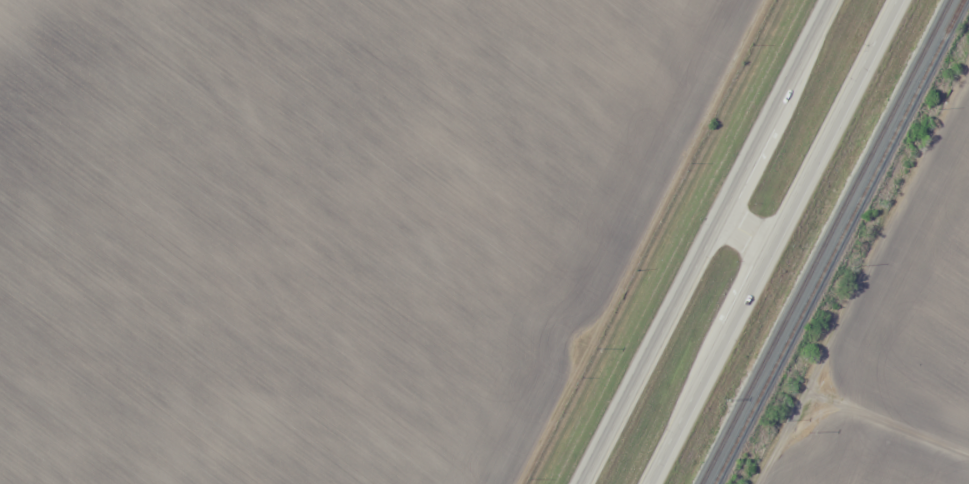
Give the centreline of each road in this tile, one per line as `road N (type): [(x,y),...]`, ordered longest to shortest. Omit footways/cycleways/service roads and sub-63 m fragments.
road 1 (trunk): [(834,0),(584,483)]
road 2 (trunk): [(664,483),(913,0)]

